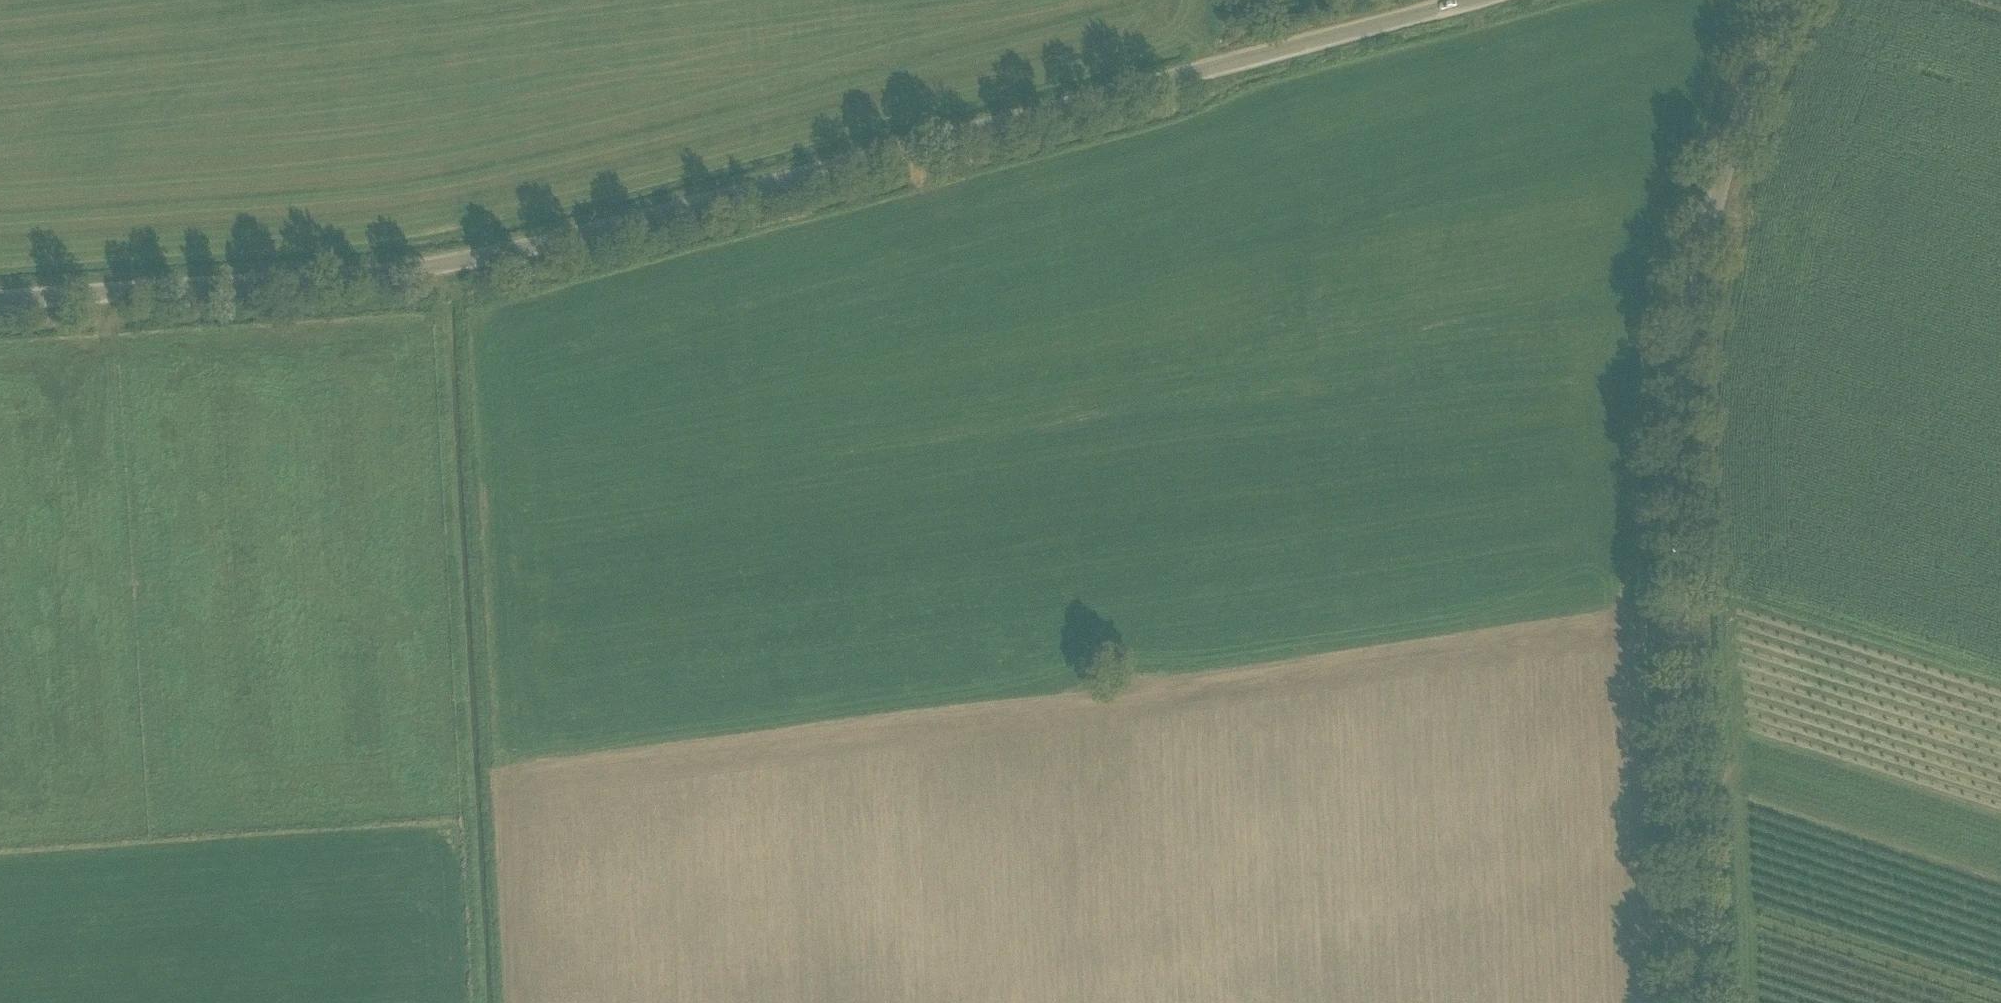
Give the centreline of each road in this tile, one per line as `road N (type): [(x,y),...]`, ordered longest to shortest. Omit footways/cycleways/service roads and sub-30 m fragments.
road 1 (unclassified): [(0,297),(422,271),(1461,0)]
road 2 (unclassified): [(1697,1002),(1680,473),(1687,353),(1720,166),(1783,1)]

